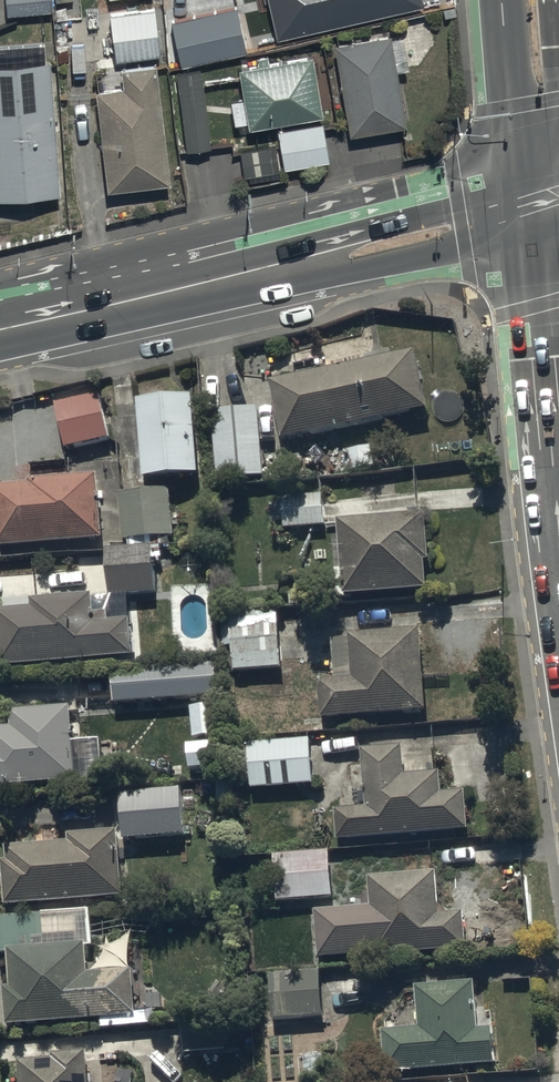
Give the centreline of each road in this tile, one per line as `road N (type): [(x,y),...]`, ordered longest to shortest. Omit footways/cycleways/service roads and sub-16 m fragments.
road 1 (secondary): [(518,207),(0,329)]
road 2 (secondary): [(558,551),(518,207)]
road 3 (secondary): [(518,207),(502,0)]

